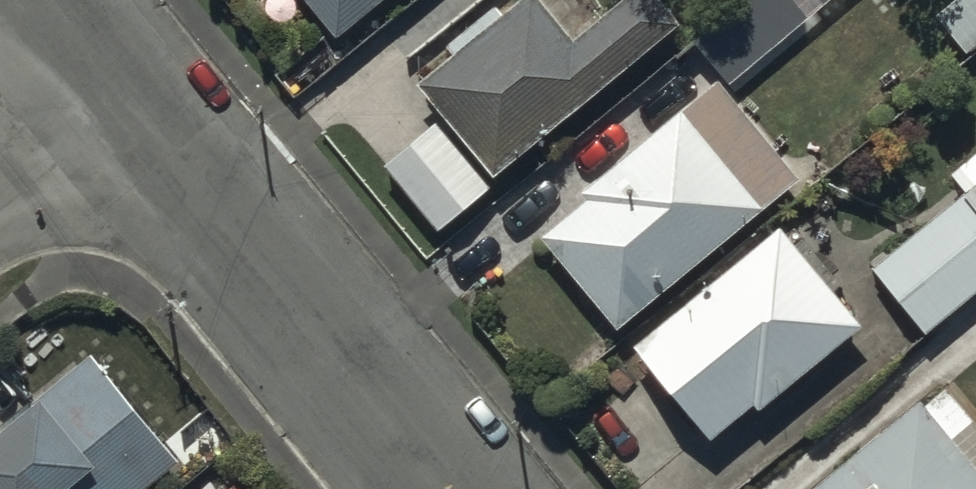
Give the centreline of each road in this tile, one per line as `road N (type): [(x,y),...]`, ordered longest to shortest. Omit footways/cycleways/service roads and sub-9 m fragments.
road 1 (unclassified): [(450,488),(127,94)]
road 2 (residential): [(127,94),(0,196)]
road 3 (unclassified): [(127,94),(50,0)]

